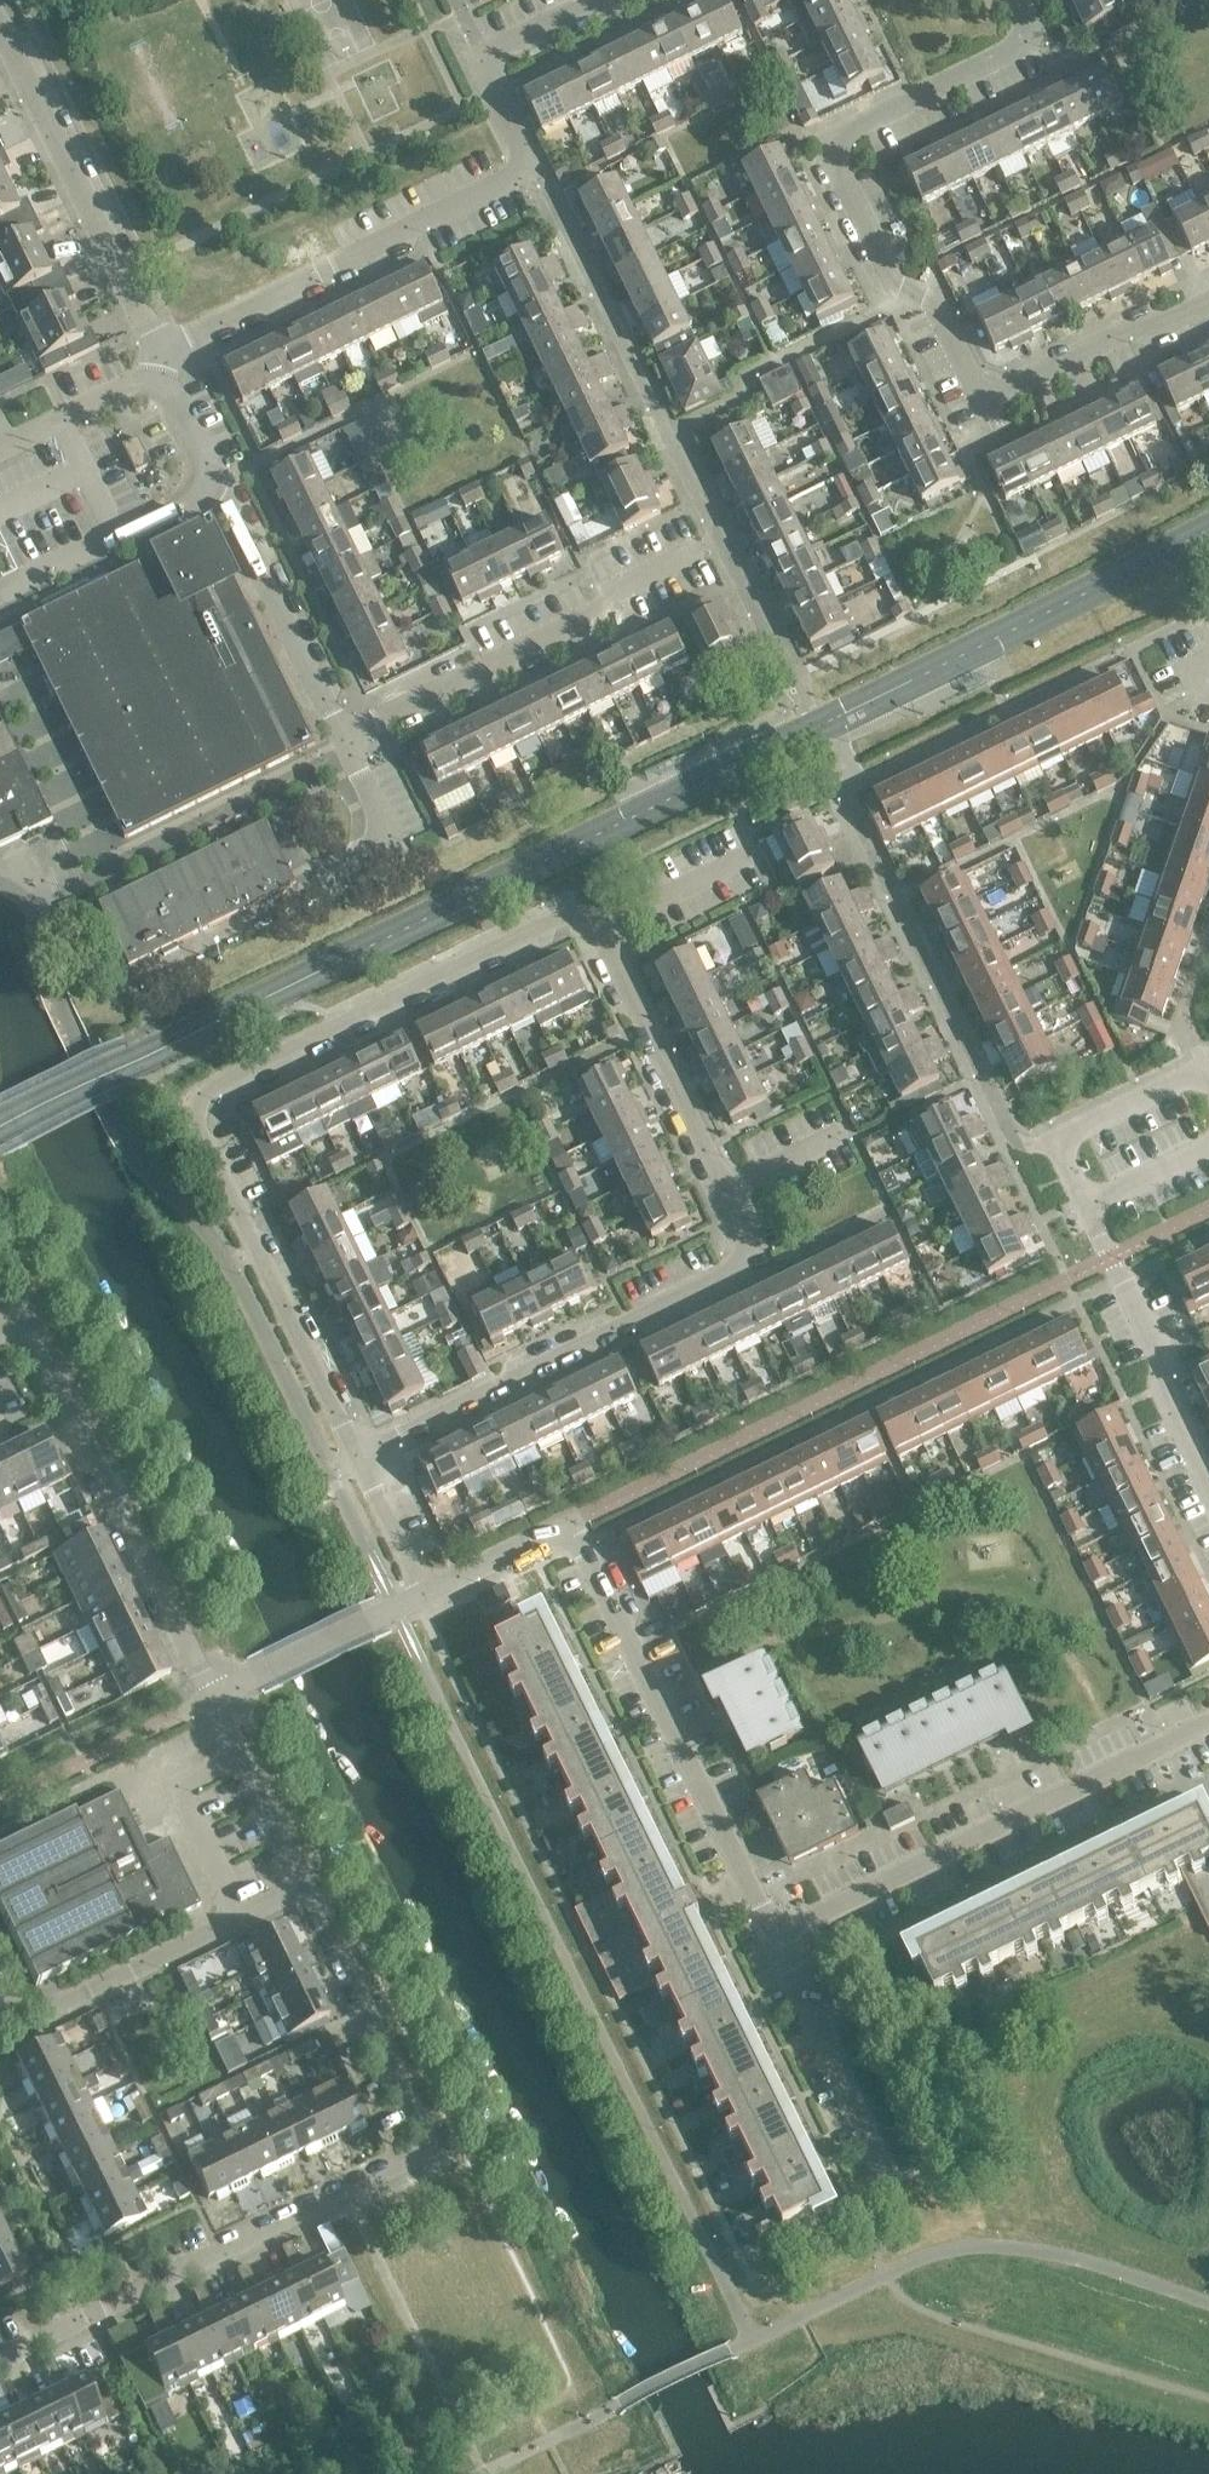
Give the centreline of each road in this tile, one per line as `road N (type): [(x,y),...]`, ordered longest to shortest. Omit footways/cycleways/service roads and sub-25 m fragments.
road 1 (residential): [(360,1453),(200,1120),(201,1103),(212,1091),(582,920),(601,925),(607,936)]
road 2 (residential): [(1208,290),(1004,392),(970,375),(940,305),(892,277),(838,154),(846,132),(1038,41),(1019,0)]
road 3 (residential): [(360,1453),(630,1326),(749,1259),(724,1184),(607,936)]
road 4 (residential): [(0,2367),(414,2168),(426,2150),(422,2126),(310,1893)]
road 5 (residential): [(162,366),(183,333),(529,165),(473,47),(573,0)]
road 6 (residential): [(773,1937),(1208,1729)]
road 7 (residential): [(773,1937),(575,1526)]
road 8 (residential): [(215,1699),(50,1362),(37,1343),(0,1338)]
road 9 (residential): [(336,731),(719,545)]
road 10 (residential): [(336,731),(162,366)]
road 11 (residential): [(0,29),(162,366)]
road 12 (residential): [(0,2015),(65,2010),(310,1893)]
road 13 (residential): [(876,2166),(773,1937)]
road 14 (residential): [(310,1893),(215,1699)]
road 15 (residential): [(0,448),(162,366)]
road 16 (residential): [(425,1596),(575,1526)]
road 17 (residential): [(425,1596),(360,1453)]
road 18 (residential): [(395,842),(336,731)]

